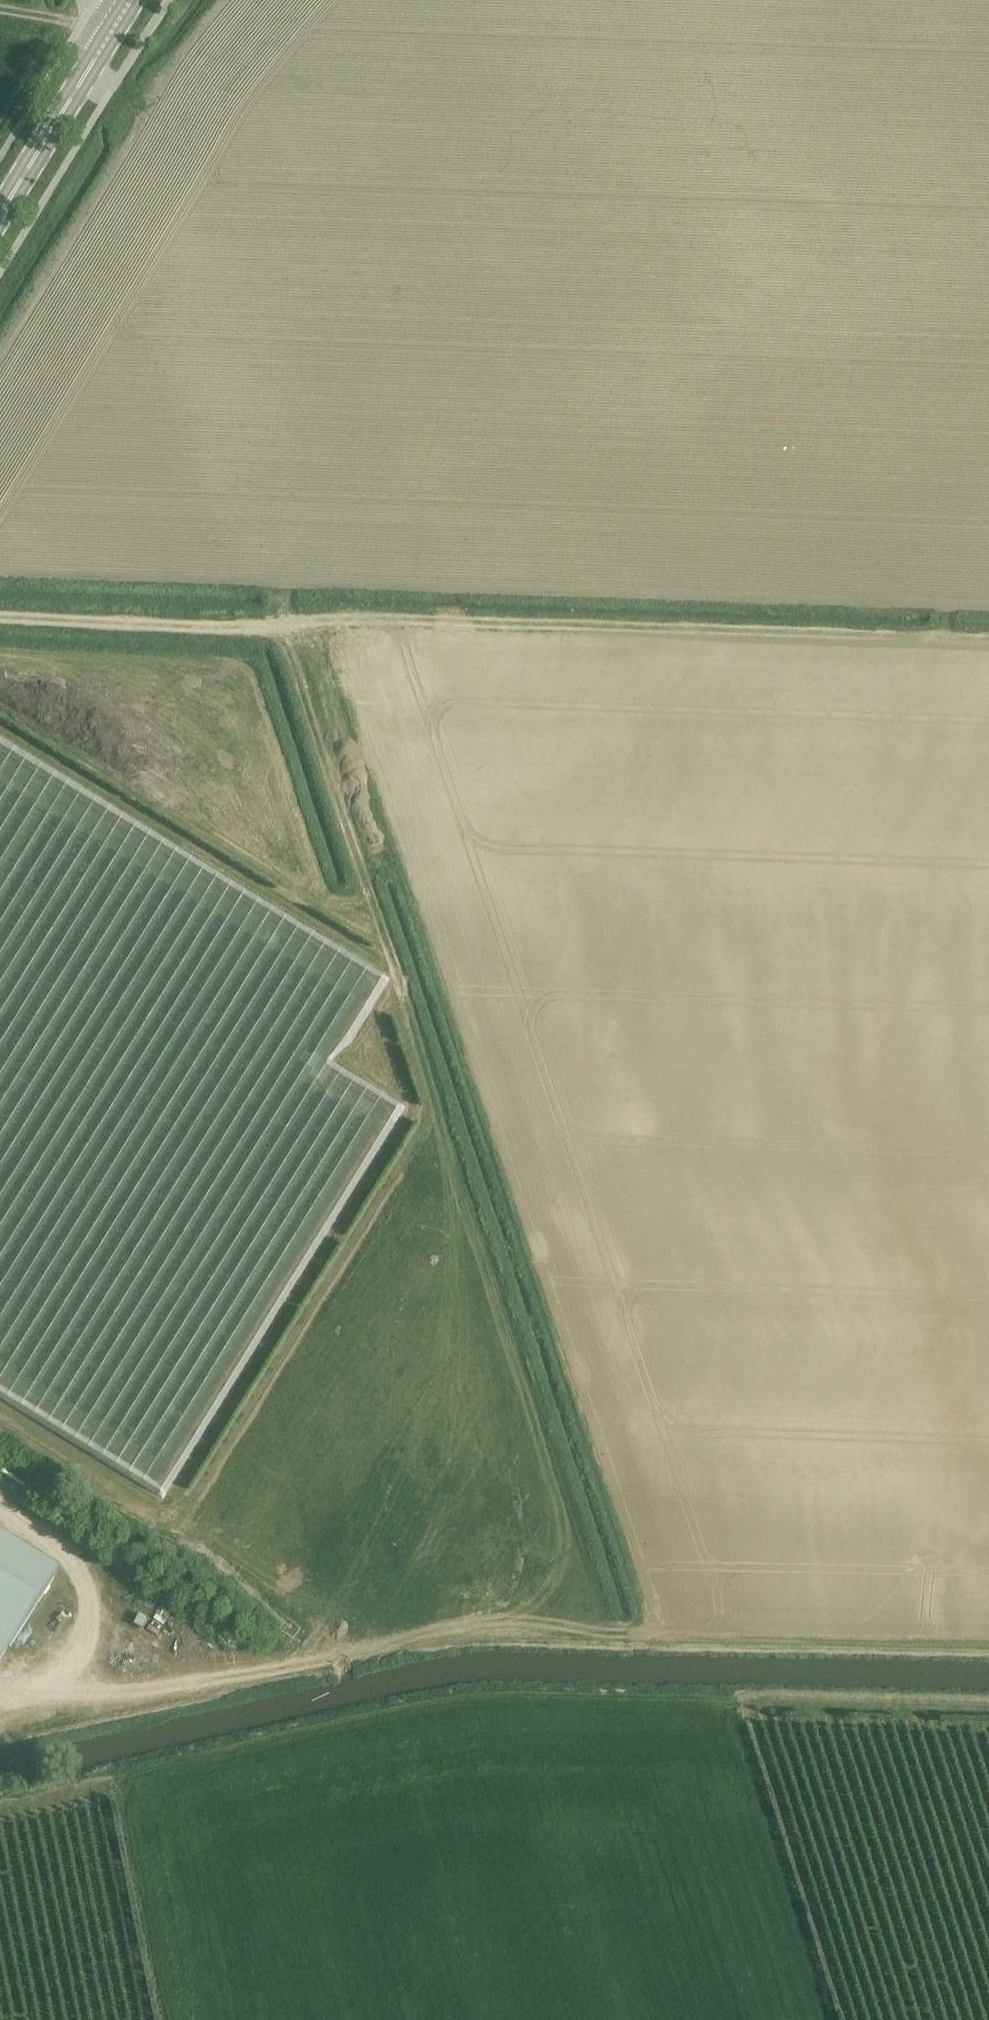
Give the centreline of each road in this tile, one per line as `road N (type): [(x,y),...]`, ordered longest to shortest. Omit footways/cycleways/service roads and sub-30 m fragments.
road 1 (track): [(363,875),(278,633),(0,616)]
road 2 (secondary): [(0,217),(114,28)]

